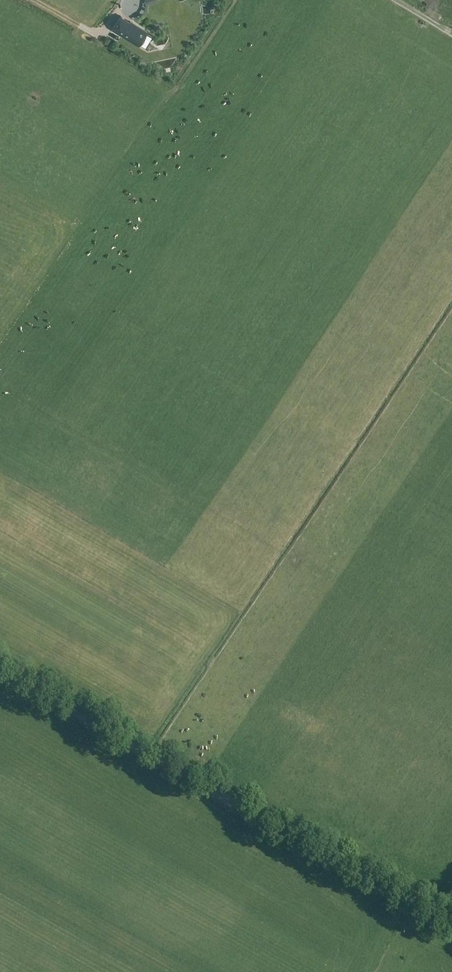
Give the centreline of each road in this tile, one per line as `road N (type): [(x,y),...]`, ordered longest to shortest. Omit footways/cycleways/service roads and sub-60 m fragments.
road 1 (tertiary): [(451,930),(0,669)]

